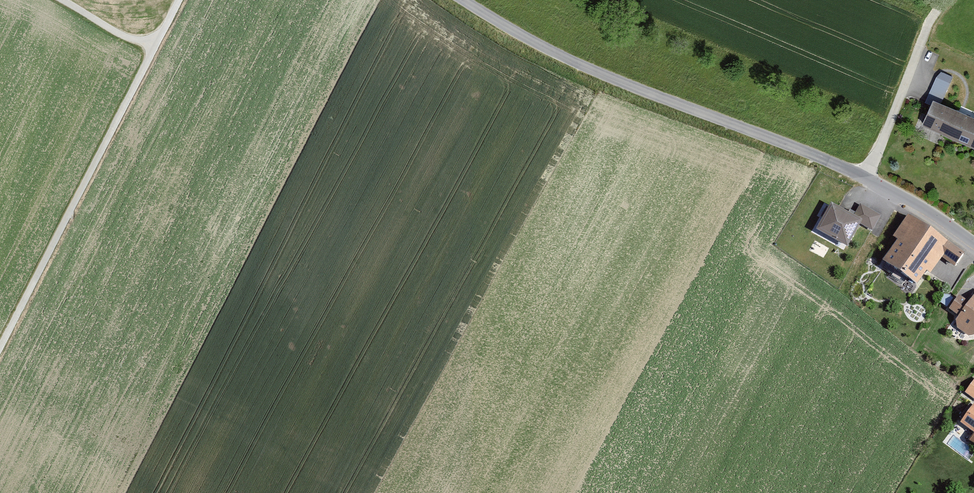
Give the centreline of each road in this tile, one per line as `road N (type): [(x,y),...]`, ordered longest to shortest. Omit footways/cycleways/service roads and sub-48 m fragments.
road 1 (unclassified): [(864,178),(560,57),(465,0)]
road 2 (track): [(179,0),(0,349)]
road 3 (track): [(864,178),(945,0)]
road 4 (residential): [(973,244),(864,178)]

